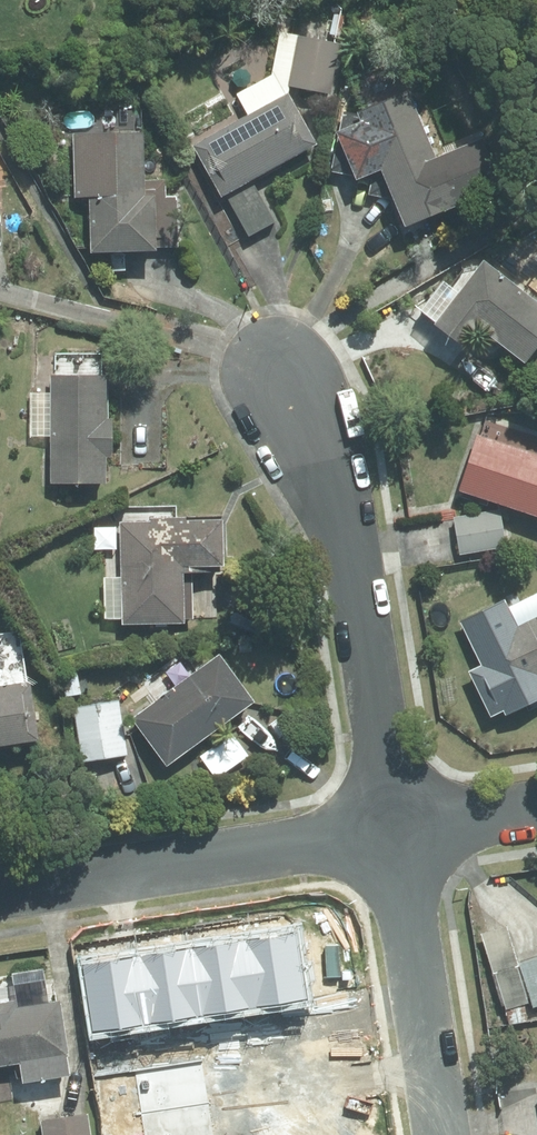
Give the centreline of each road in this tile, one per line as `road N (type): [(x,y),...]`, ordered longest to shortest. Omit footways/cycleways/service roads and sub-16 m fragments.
road 1 (residential): [(270,364),(337,522),(392,826)]
road 2 (residential): [(0,890),(392,826)]
road 3 (residential): [(392,826),(440,1134)]
road 4 (residential): [(536,807),(392,826)]

